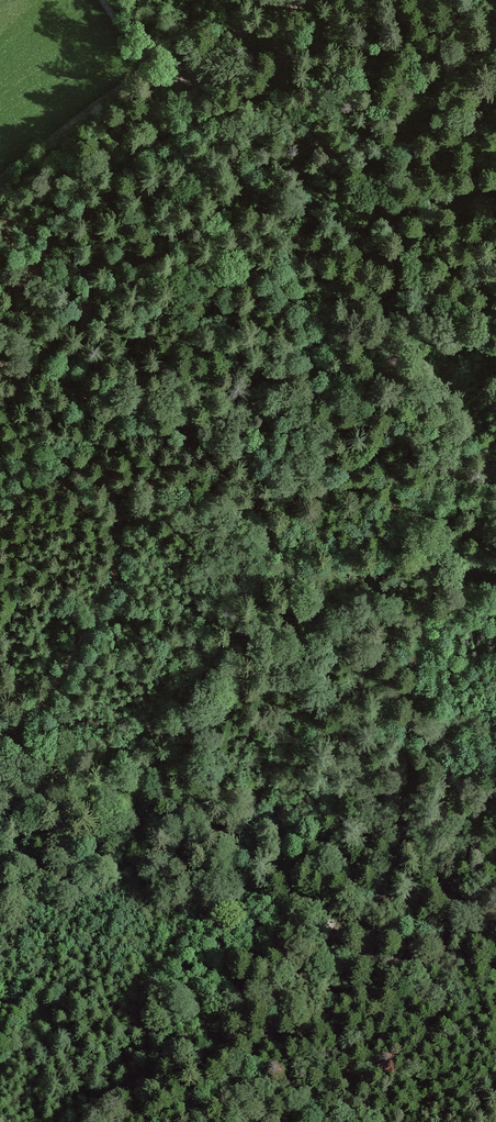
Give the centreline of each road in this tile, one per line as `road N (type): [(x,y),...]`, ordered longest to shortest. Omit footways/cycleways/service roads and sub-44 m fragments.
road 1 (unclassified): [(195,1121),(274,1030),(400,795),(427,621),(466,460),(458,434),(417,399),(265,191),(154,71)]
road 2 (track): [(0,734),(73,663),(93,633),(120,554),(117,509),(86,413),(91,302),(149,127),(154,71)]
road 3 (unclassified): [(154,71),(301,0)]

